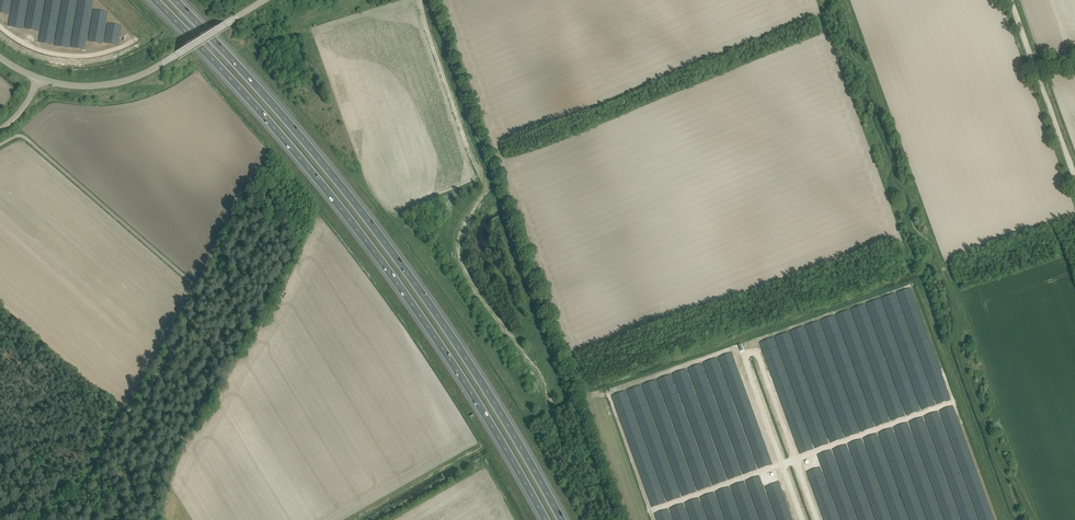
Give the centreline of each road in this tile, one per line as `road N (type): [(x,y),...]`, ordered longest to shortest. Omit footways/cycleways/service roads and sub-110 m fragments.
road 1 (motorway): [(155,0),(372,249),(546,519)]
road 2 (motorway): [(562,519),(384,240),(282,114),(175,0)]
road 3 (unclassified): [(39,79),(82,87),(140,76),(264,0)]
road 4 (track): [(484,180),(418,0)]
road 5 (track): [(1013,0),(1074,173)]
road 6 (track): [(922,267),(1074,217)]

